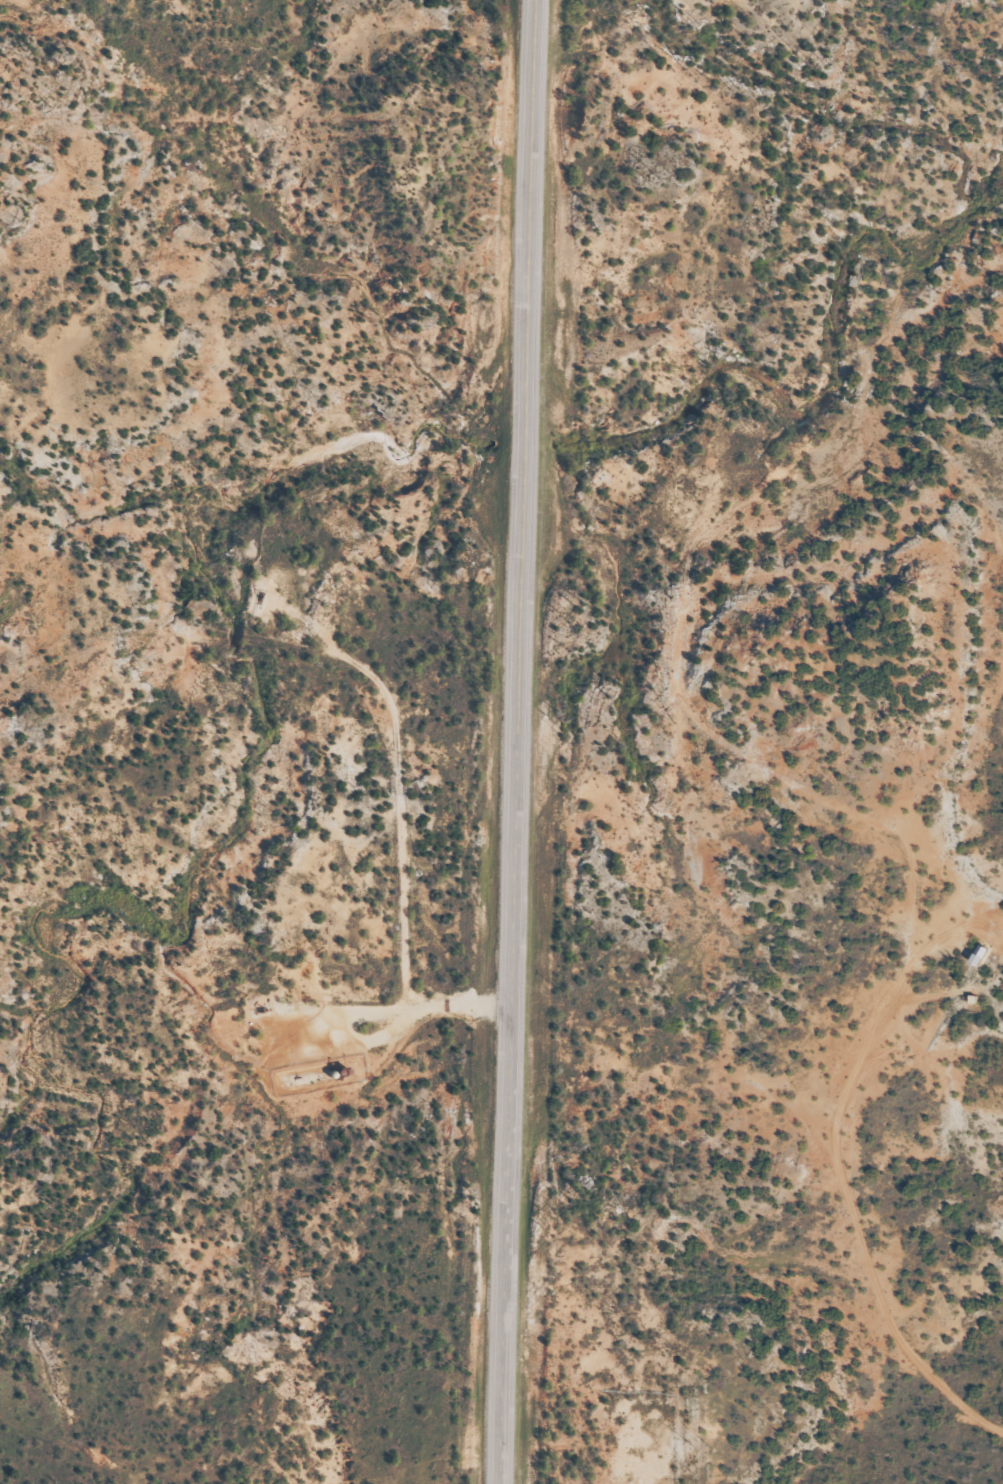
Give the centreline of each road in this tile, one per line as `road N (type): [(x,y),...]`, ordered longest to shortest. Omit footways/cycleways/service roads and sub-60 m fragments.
road 1 (primary): [(500,1483),(532,0)]

